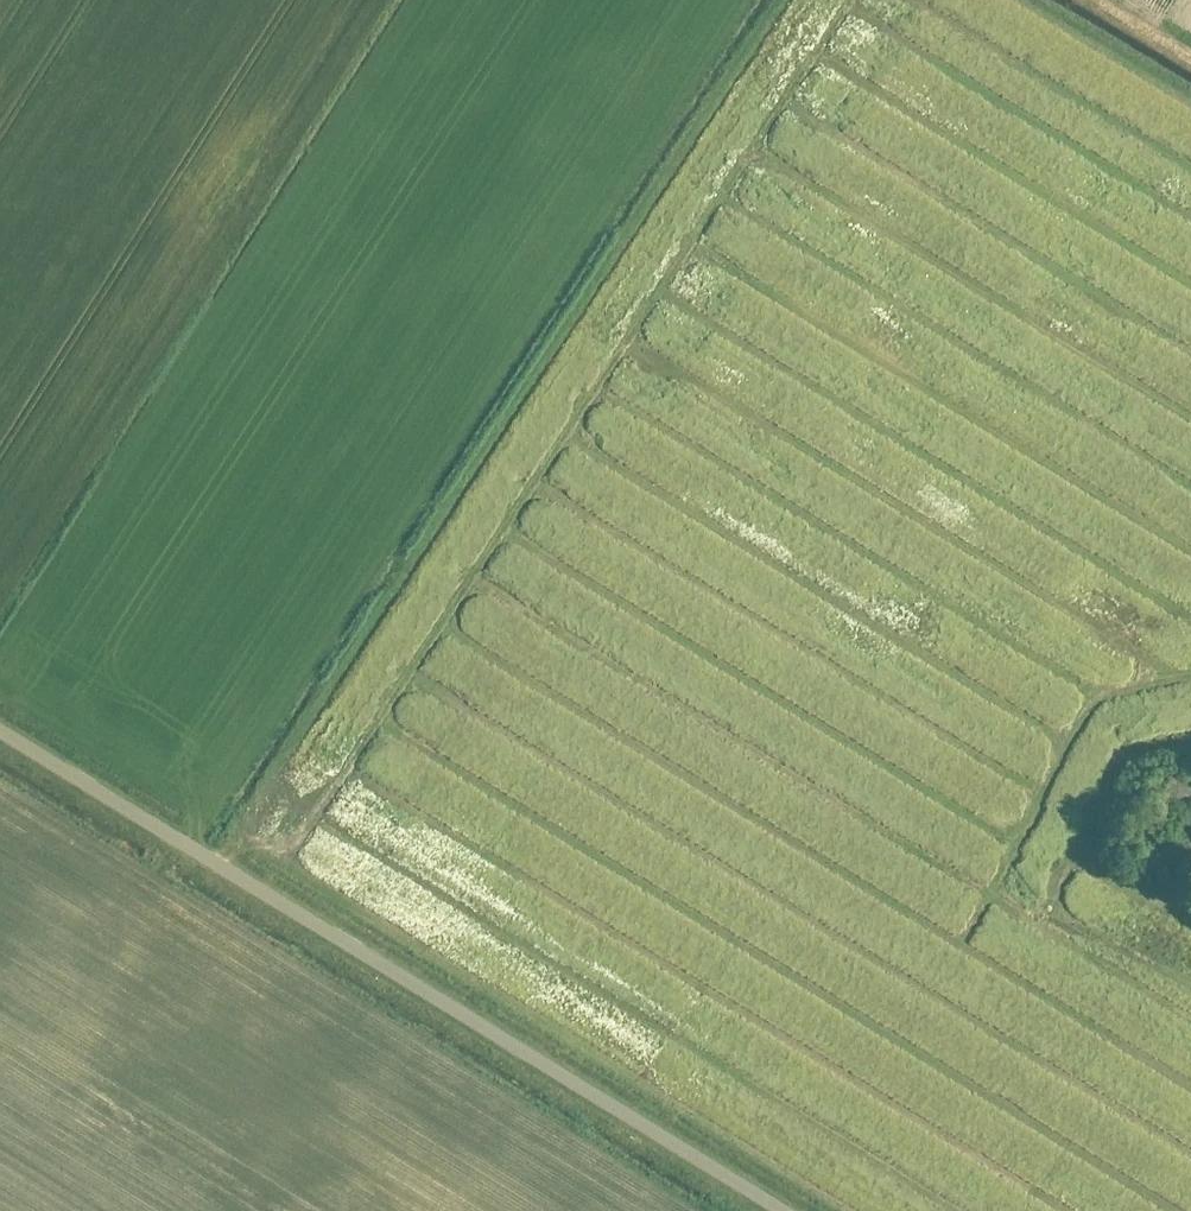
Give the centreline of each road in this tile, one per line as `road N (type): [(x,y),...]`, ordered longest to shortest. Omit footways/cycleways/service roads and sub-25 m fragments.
road 1 (unclassified): [(784,1210),(0,732)]

